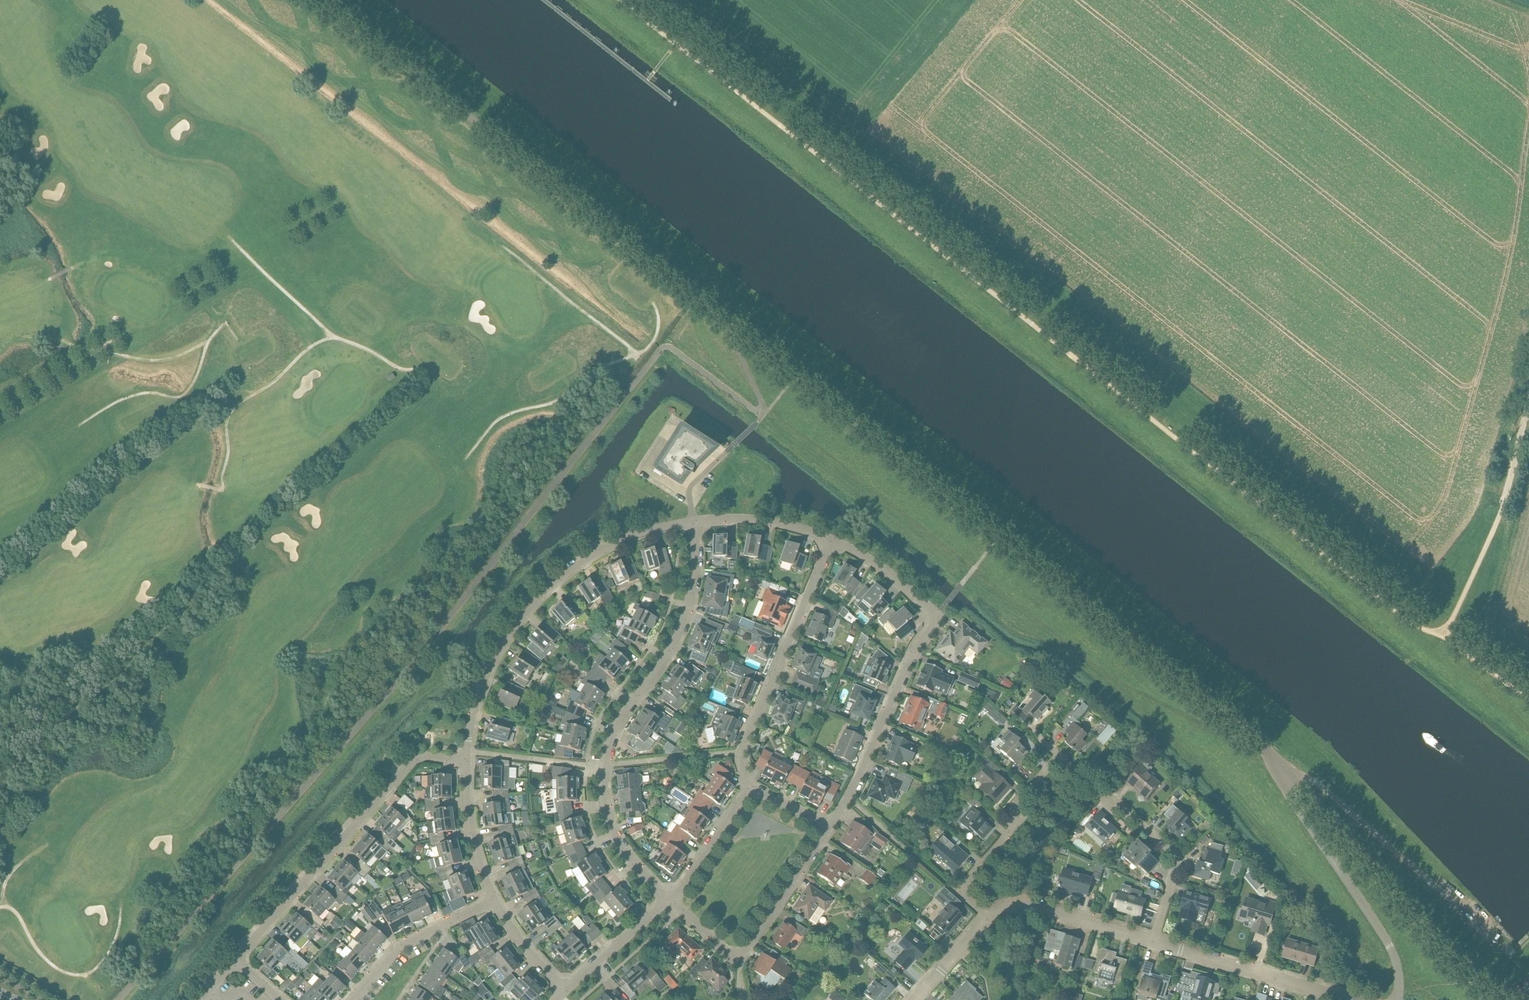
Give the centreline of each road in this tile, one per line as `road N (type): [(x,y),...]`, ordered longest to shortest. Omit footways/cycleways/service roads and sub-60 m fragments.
road 1 (tertiary): [(1266,749),(319,0)]
road 2 (residential): [(1154,940),(1179,858),(1056,759),(1019,802),(1014,829),(961,892),(989,916)]
road 3 (residential): [(670,901),(624,851),(610,821),(606,765),(625,713),(685,626),(698,559),(695,521)]
road 4 (residential): [(466,762),(490,666),(537,599),(604,548),(695,521)]
road 5 (unclassified): [(1517,999),(1266,749)]
road 6 (residential): [(235,960),(415,757),(466,762)]
road 7 (tertiary): [(1396,999),(1389,951),(1266,749)]
road 8 (residential): [(750,789),(745,745),(831,539)]
road 9 (residential): [(670,901),(739,953),(829,827)]
road 10 (residential): [(829,827),(936,618)]
road 11 (residential): [(1351,999),(1154,940)]
road 12 (residential): [(354,999),(398,949),(494,900)]
road 13 (residential): [(1154,940),(1030,906),(989,916)]
road 14 (residential): [(494,900),(470,822),(466,762)]
road 15 (residential): [(695,521),(765,521),(831,539)]
road 16 (residential): [(750,789),(670,901)]
road 17 (residential): [(566,989),(670,901)]
road 18 (residential): [(831,539),(887,572),(936,618)]

